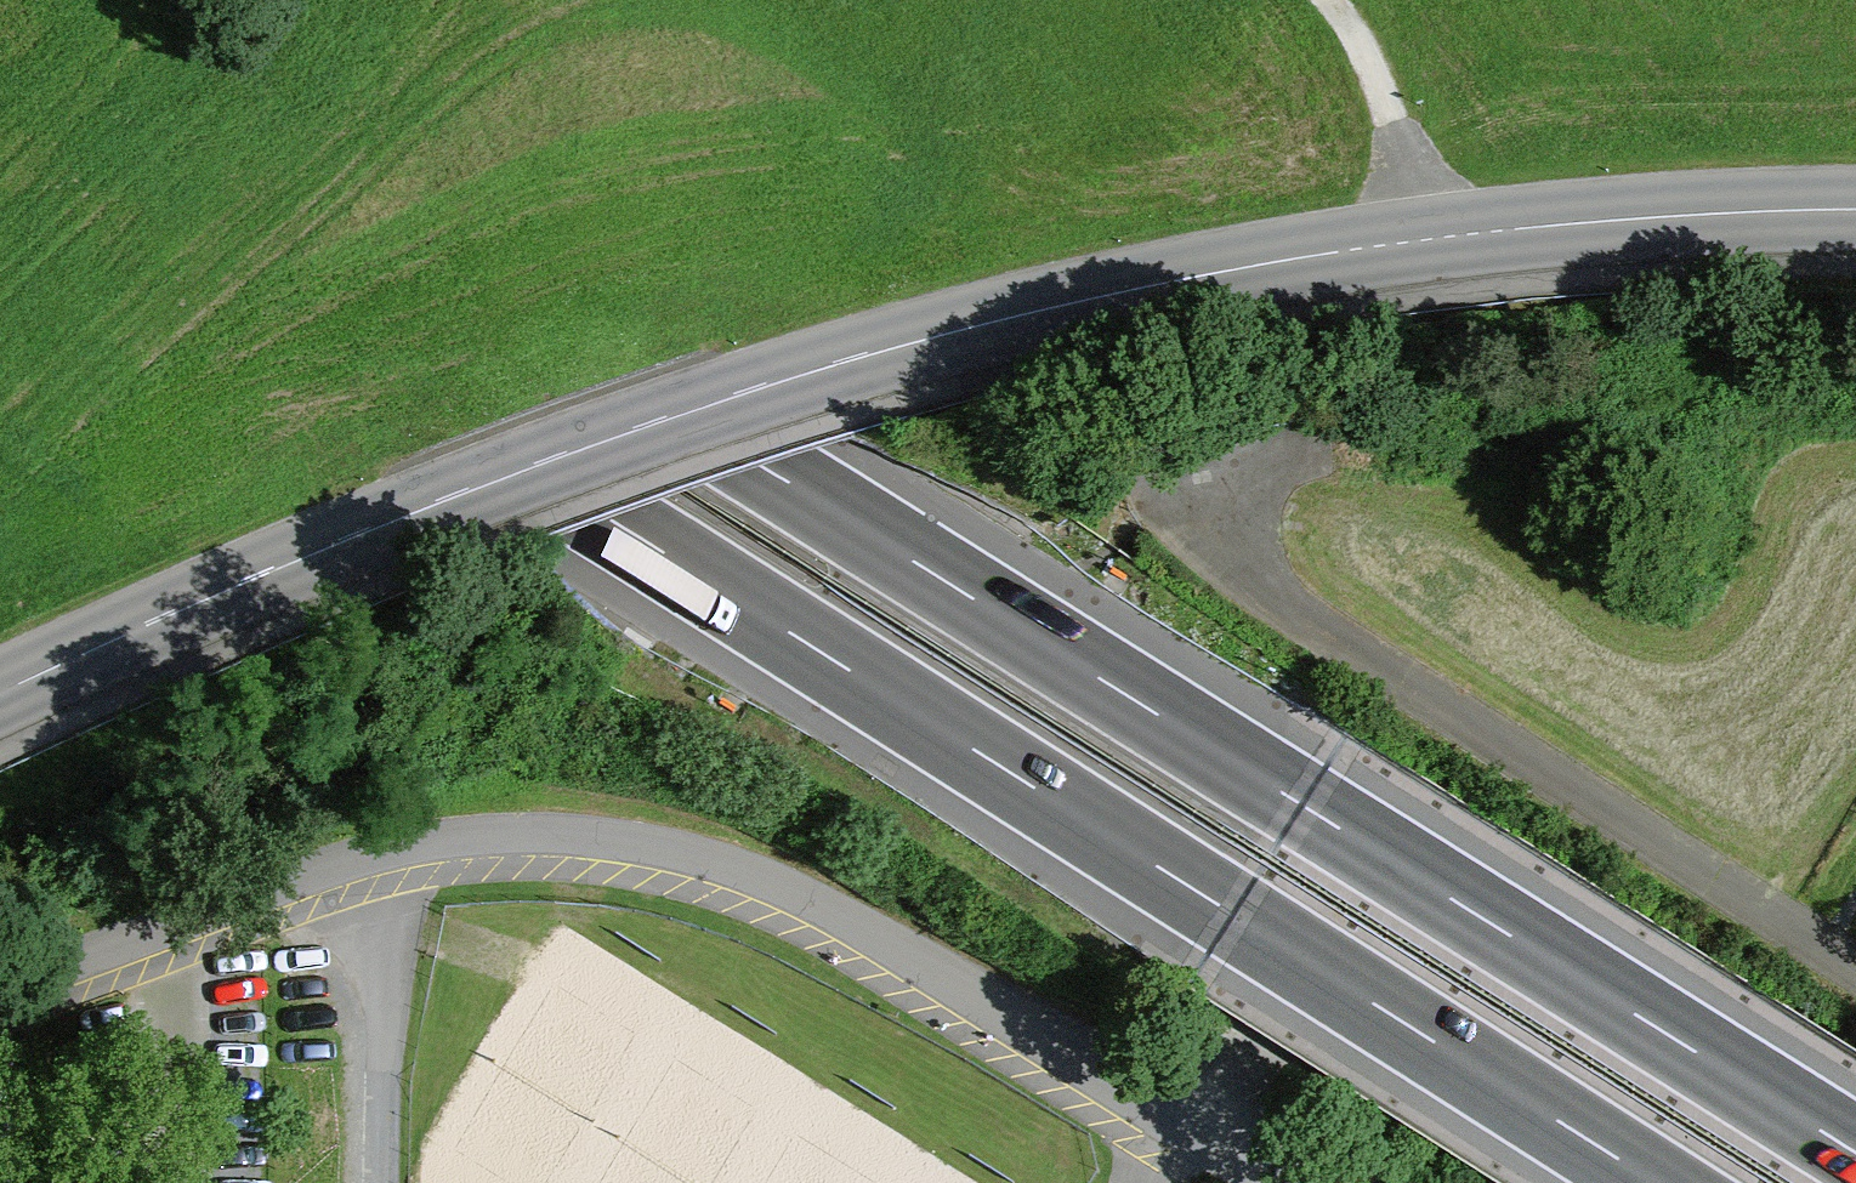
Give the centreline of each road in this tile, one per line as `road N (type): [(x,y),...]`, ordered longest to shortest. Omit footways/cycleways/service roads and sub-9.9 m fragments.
road 1 (motorway): [(1855,1155),(27,0)]
road 2 (motorway): [(0,141),(614,518),(1655,1182)]
road 3 (tertiary): [(0,691),(364,533),(829,359),(1126,284),(1415,241),(1855,210)]
road 4 (residential): [(0,1006),(377,853),(545,841),(671,859),(774,892),(884,949),(1271,1182)]
road 5 (track): [(1415,241),(1381,99),(1333,0)]

